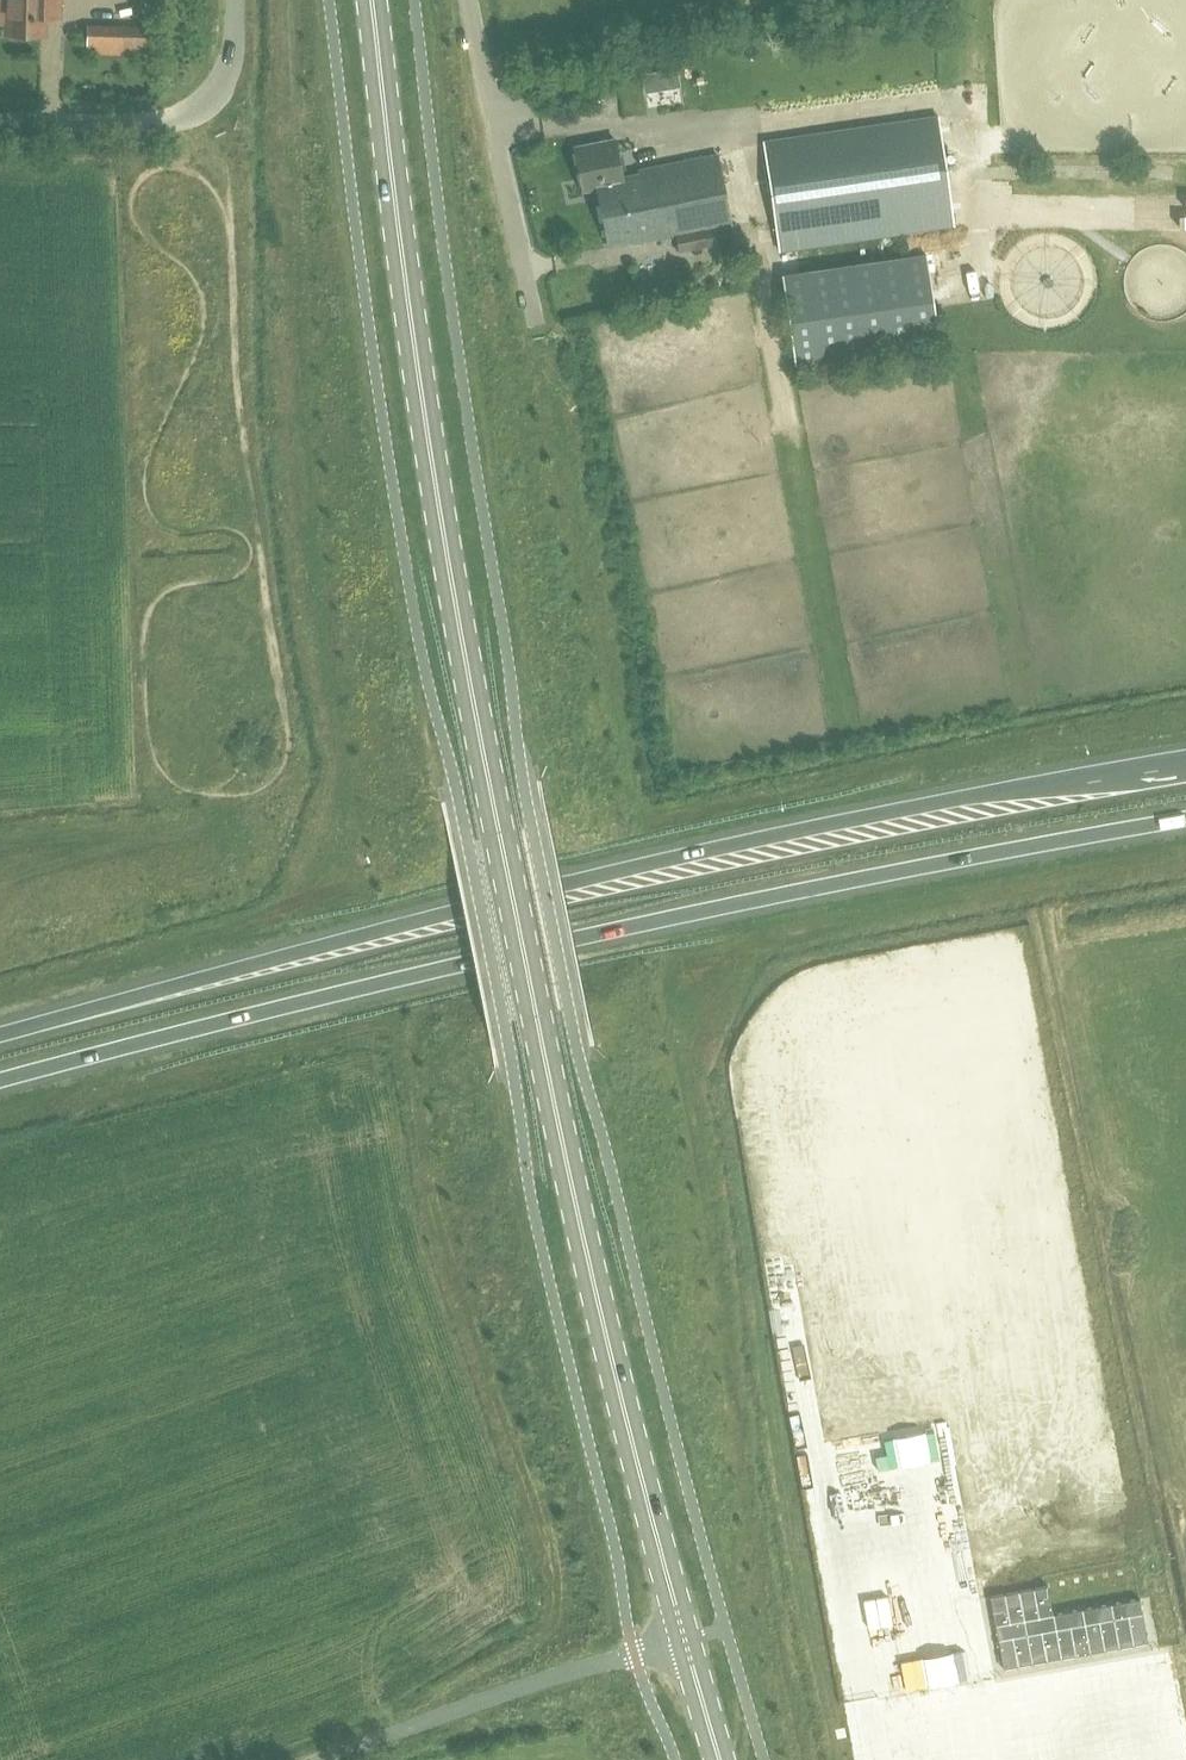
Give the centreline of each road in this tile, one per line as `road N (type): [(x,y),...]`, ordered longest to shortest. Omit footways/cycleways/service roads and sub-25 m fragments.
road 1 (secondary): [(685,1637),(620,1392),(501,830),(401,245),(373,0)]
road 2 (trunk): [(1185,762),(734,844),(0,1032)]
road 3 (trunk): [(0,1079),(463,966),(1185,819)]
road 4 (unclassified): [(326,1759),(685,1637)]
road 5 (unclassified): [(233,0),(234,69),(208,102),(183,113),(0,109)]
road 6 (secondary): [(720,1759),(685,1637)]

